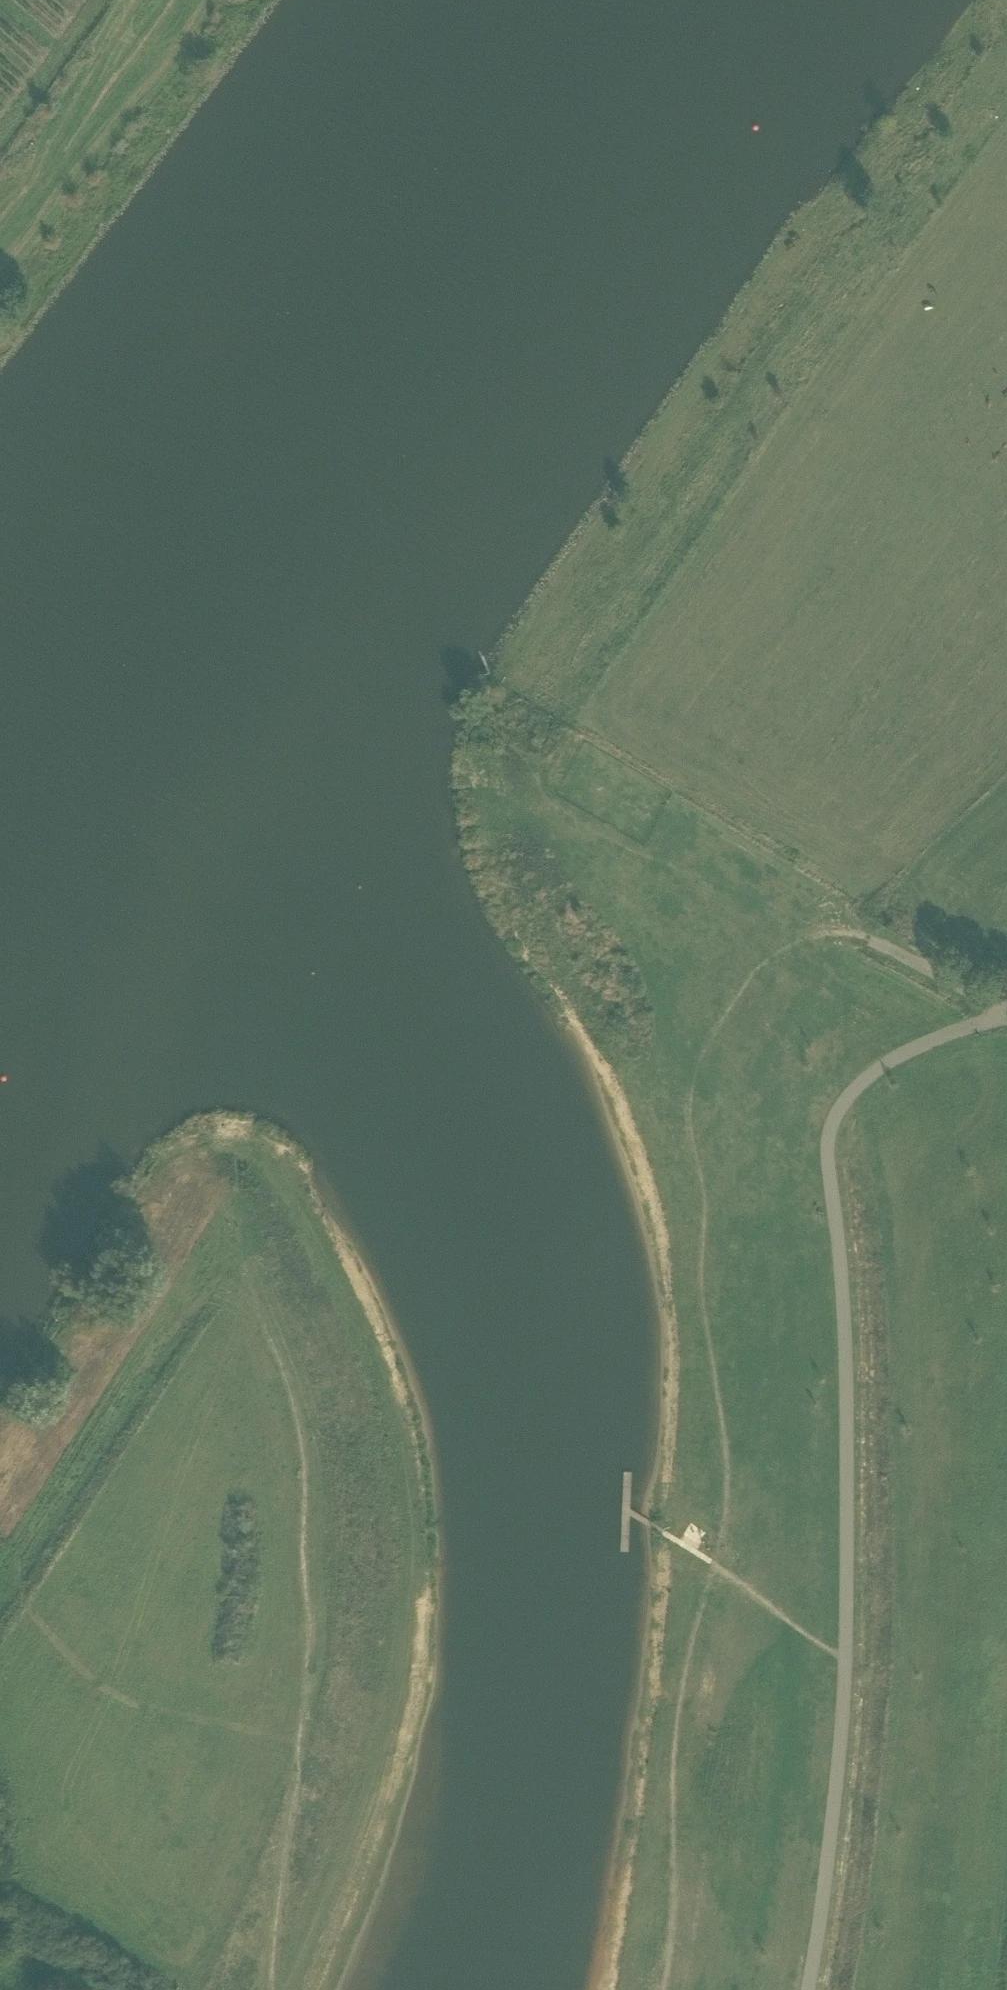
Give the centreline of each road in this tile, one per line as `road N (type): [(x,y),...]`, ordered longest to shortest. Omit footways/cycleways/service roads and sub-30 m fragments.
road 1 (residential): [(1006,1015),(891,950)]

